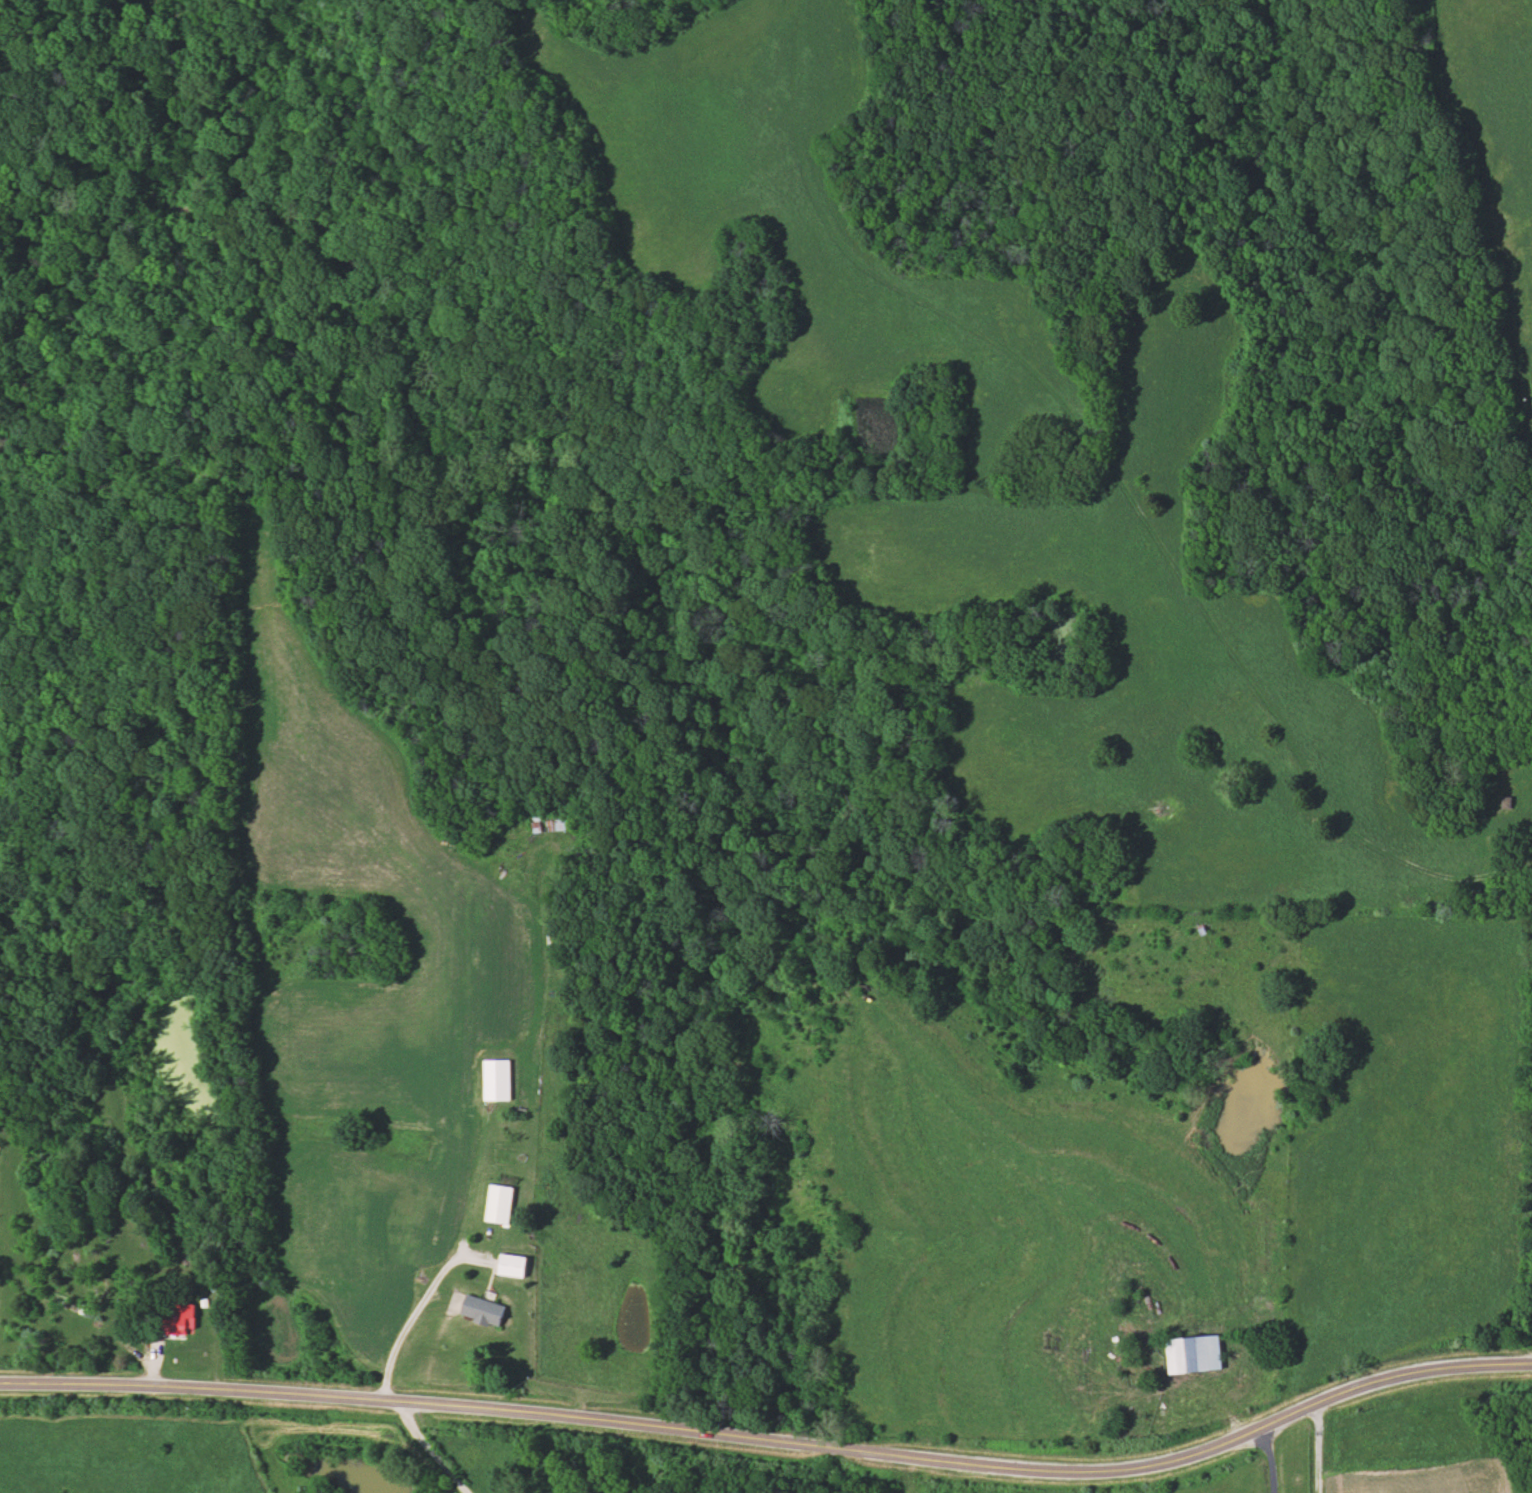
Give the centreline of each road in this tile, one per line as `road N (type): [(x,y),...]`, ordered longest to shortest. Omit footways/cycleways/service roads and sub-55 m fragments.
road 1 (secondary): [(0,1385),(322,1396),(672,1425),(1060,1473),(1184,1459),(1404,1375),(1531,1363)]
road 2 (residential): [(807,0),(795,90),(799,124),(817,191),(850,244),(892,285),(975,329),(1054,388),(1223,636),(1319,799),(1345,826),(1453,877),(1531,875)]

